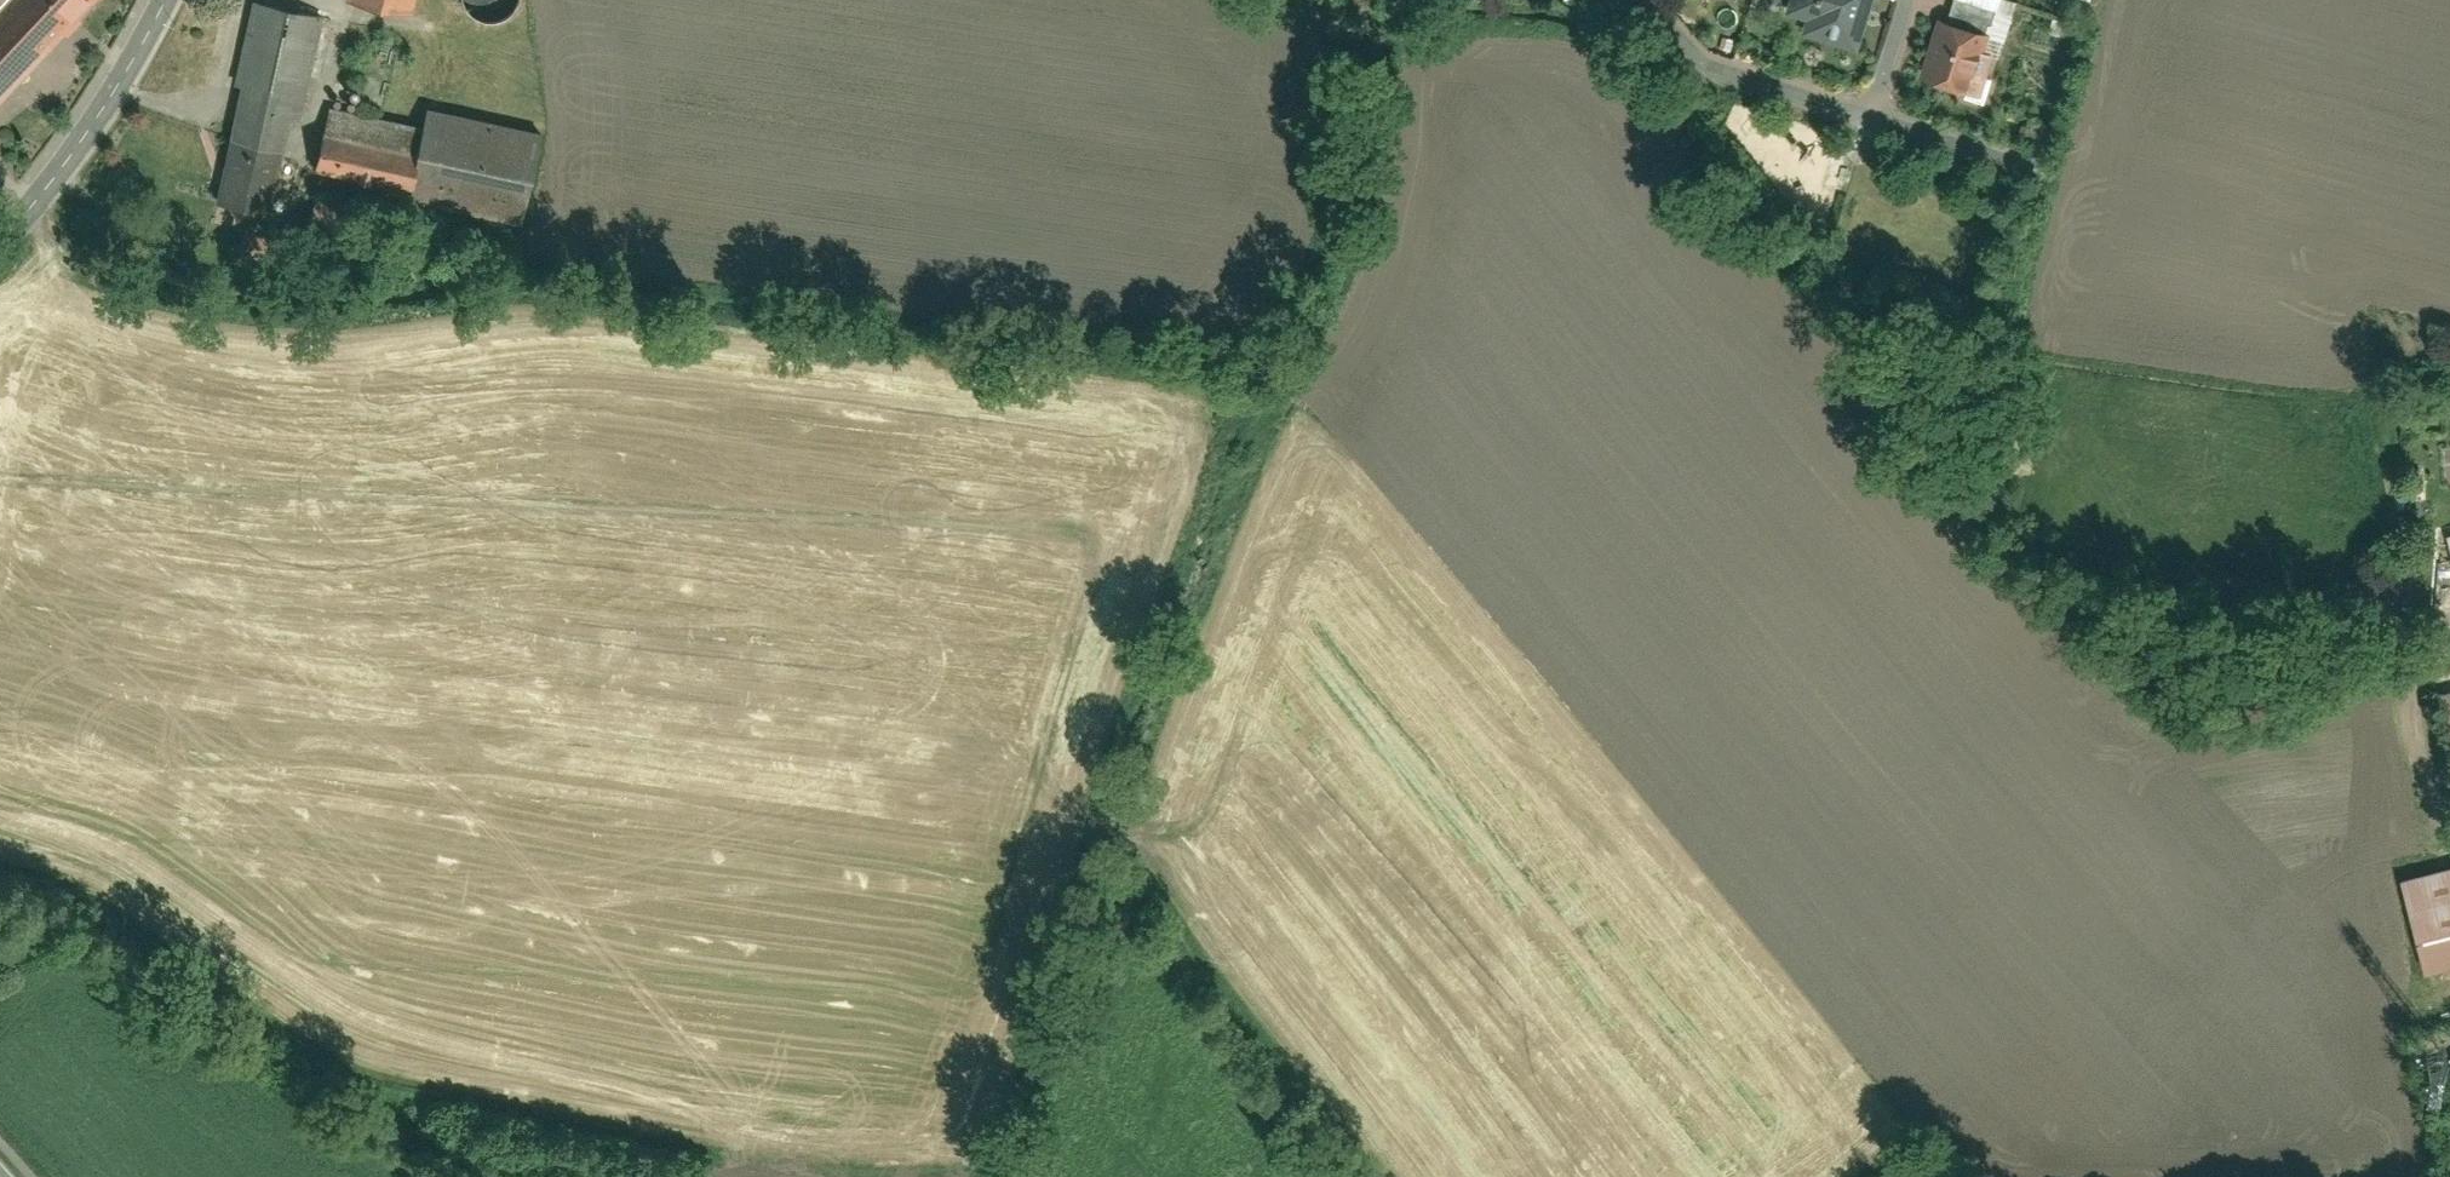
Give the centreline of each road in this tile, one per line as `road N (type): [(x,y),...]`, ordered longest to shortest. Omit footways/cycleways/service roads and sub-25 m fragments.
road 1 (residential): [(1592,0),(1635,44),(1873,116)]
road 2 (tertiary): [(0,233),(109,98),(163,0)]
road 3 (residential): [(1873,116),(2023,163)]

